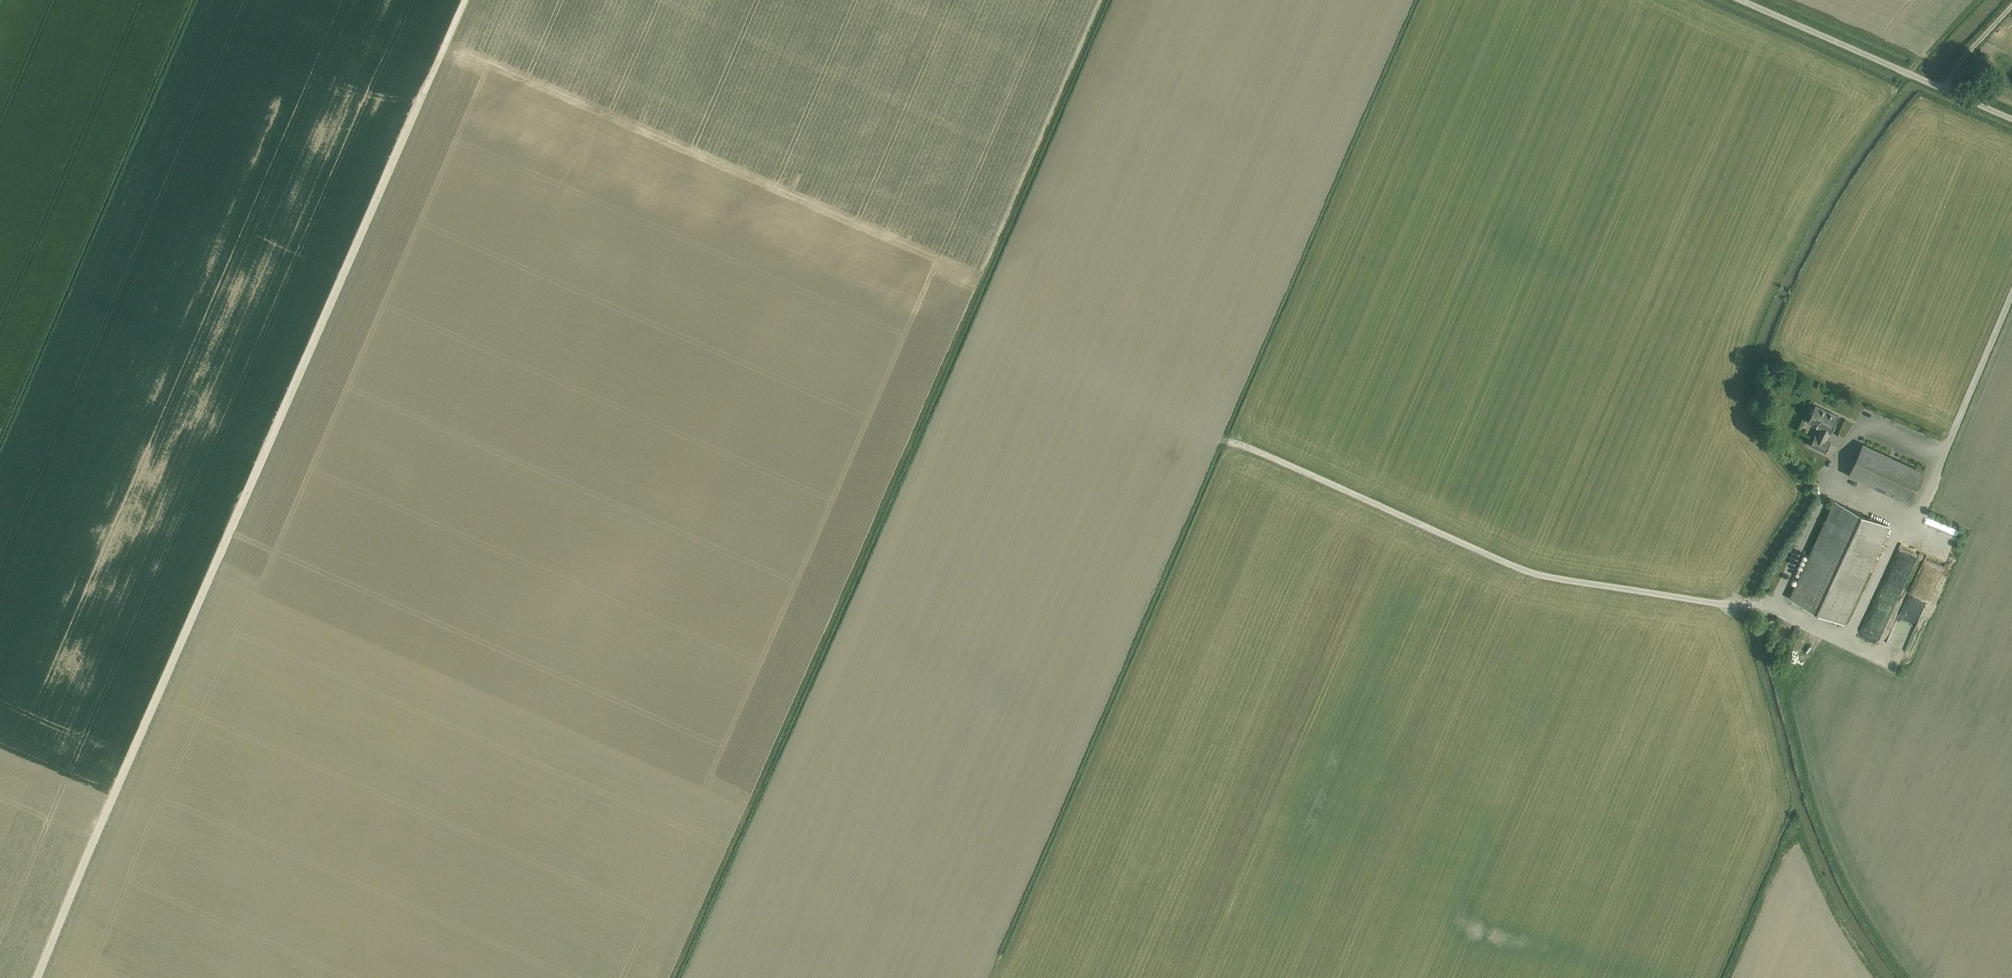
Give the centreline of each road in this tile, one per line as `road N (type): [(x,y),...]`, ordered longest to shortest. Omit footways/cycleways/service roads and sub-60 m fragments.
road 1 (unclassified): [(2011,120),(1742,0)]

